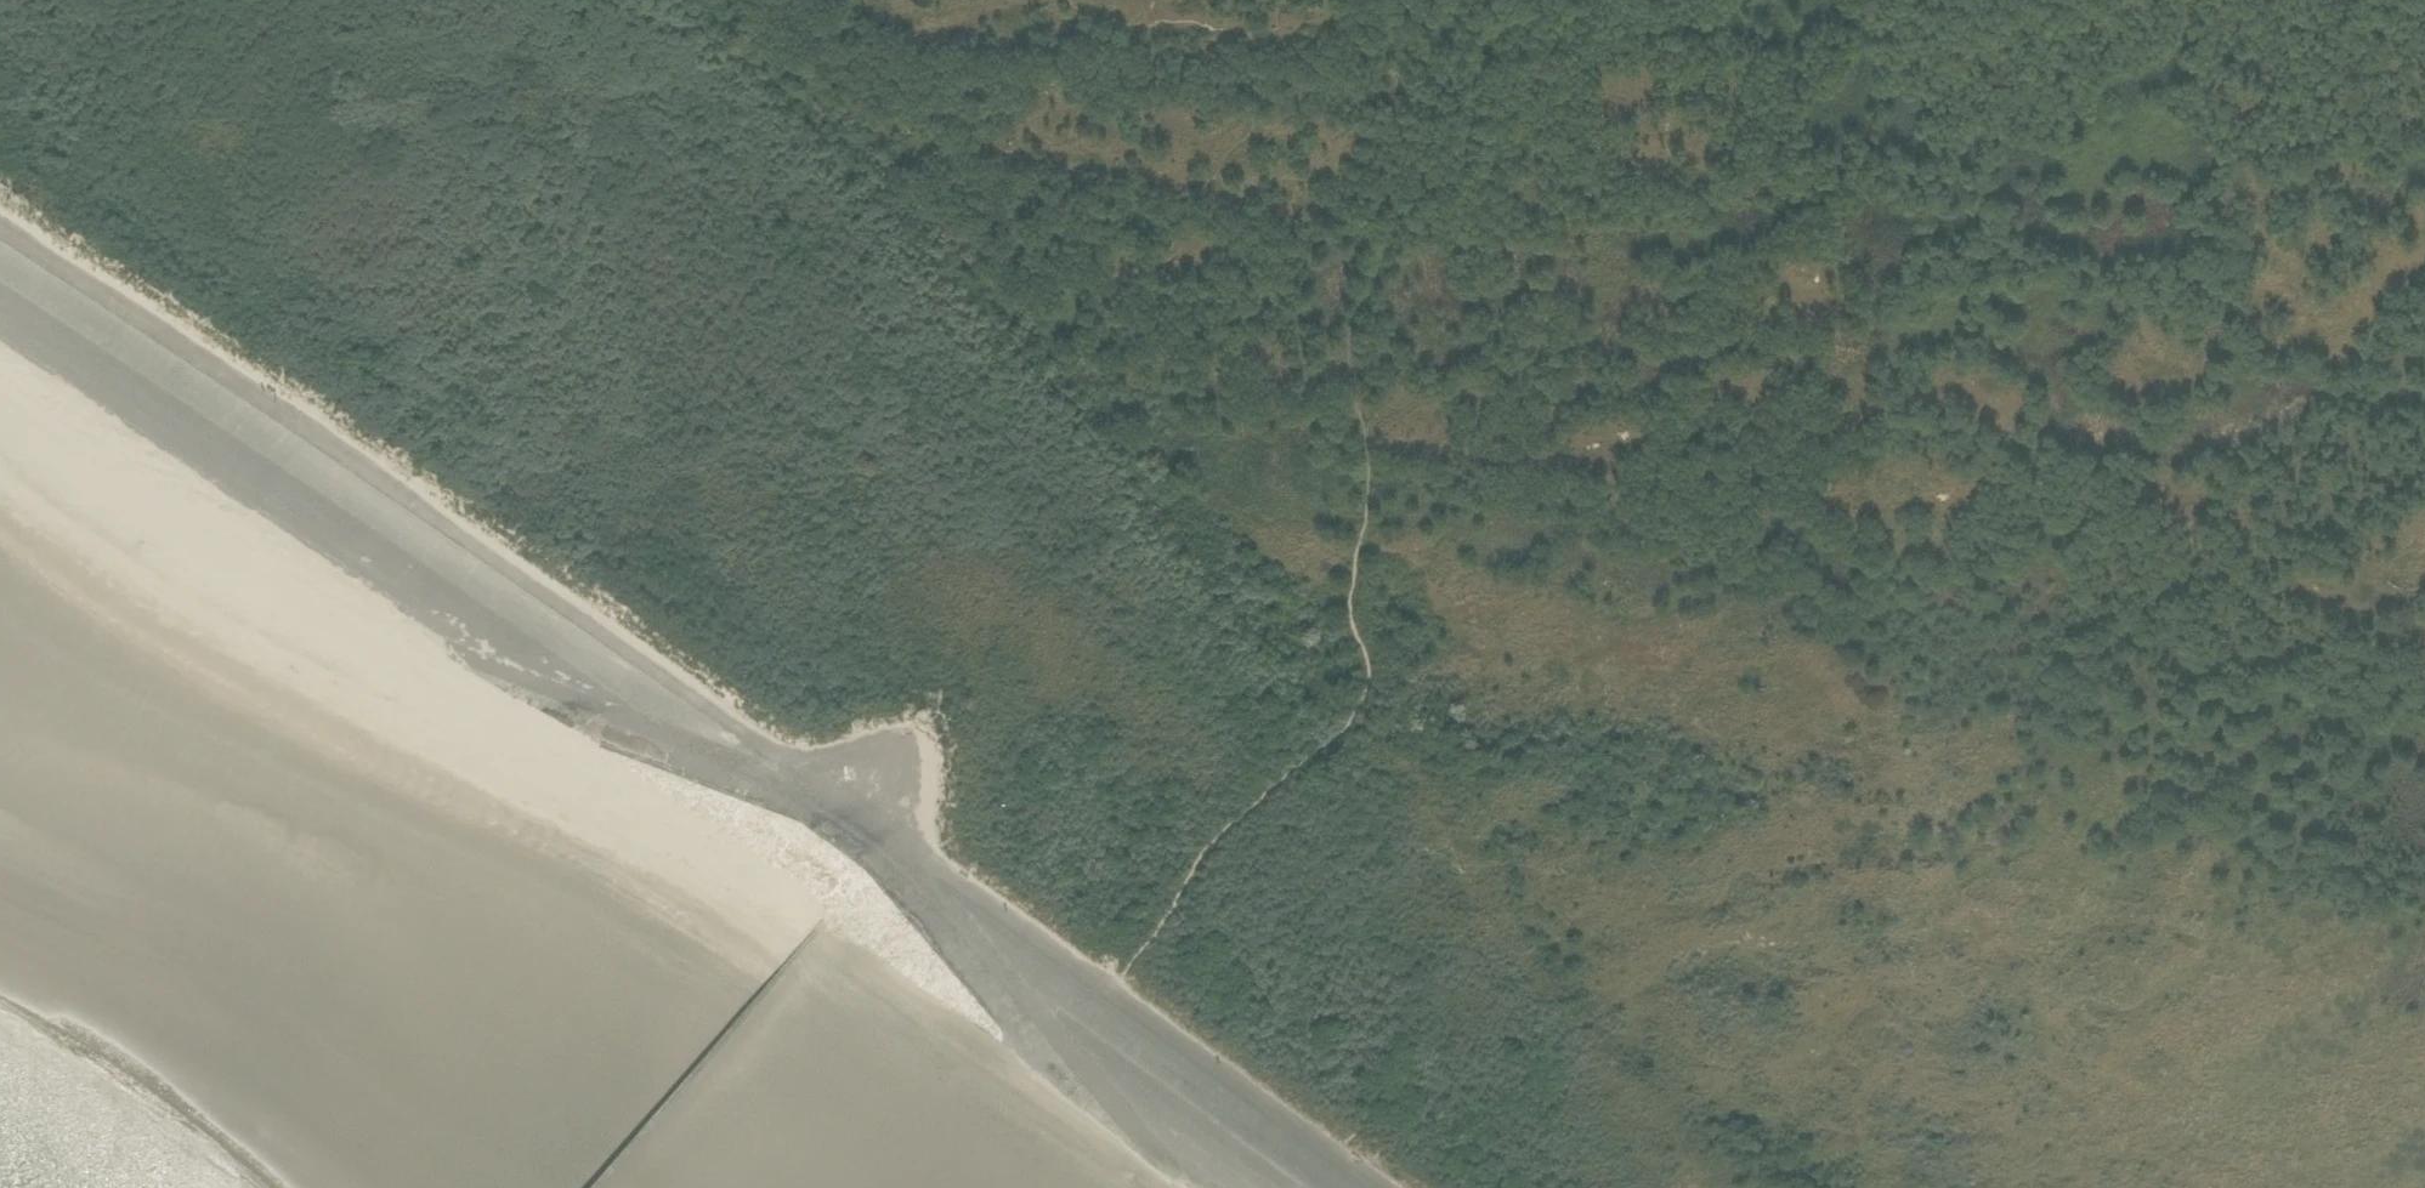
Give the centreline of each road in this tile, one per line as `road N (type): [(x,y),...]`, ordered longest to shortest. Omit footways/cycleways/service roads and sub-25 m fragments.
road 1 (track): [(1093,984),(776,743),(0,215)]
road 2 (track): [(1180,1187),(856,804),(404,626)]
road 3 (track): [(1374,1187),(1093,984)]

